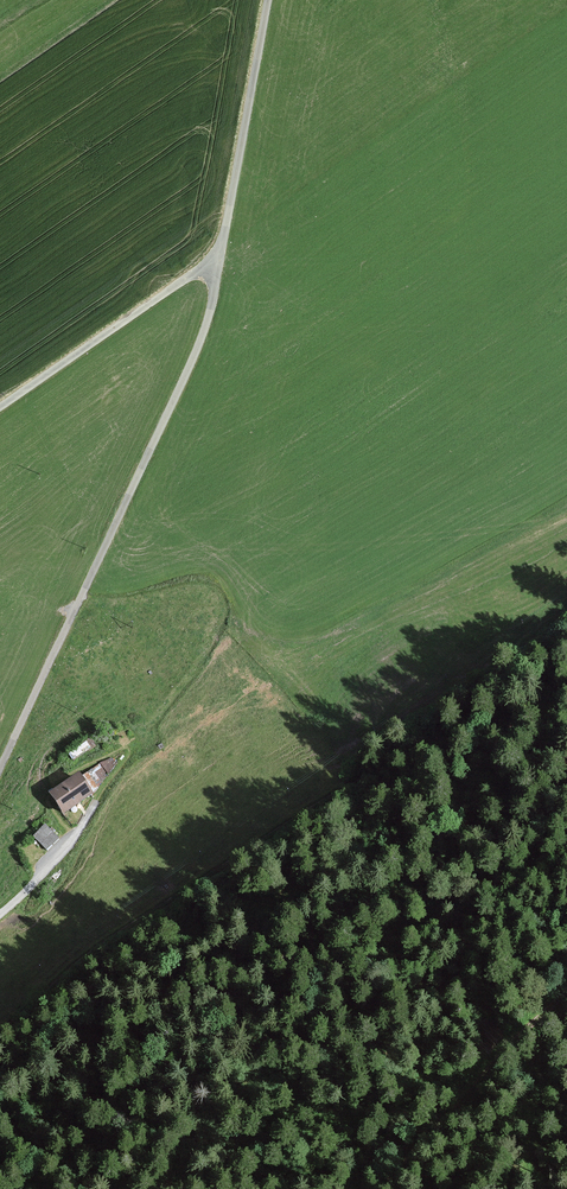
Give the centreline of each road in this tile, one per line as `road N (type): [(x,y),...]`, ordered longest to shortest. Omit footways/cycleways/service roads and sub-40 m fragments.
road 1 (track): [(0,775),(209,320),(269,0)]
road 2 (track): [(220,256),(0,407)]
road 3 (track): [(411,758),(566,702)]

